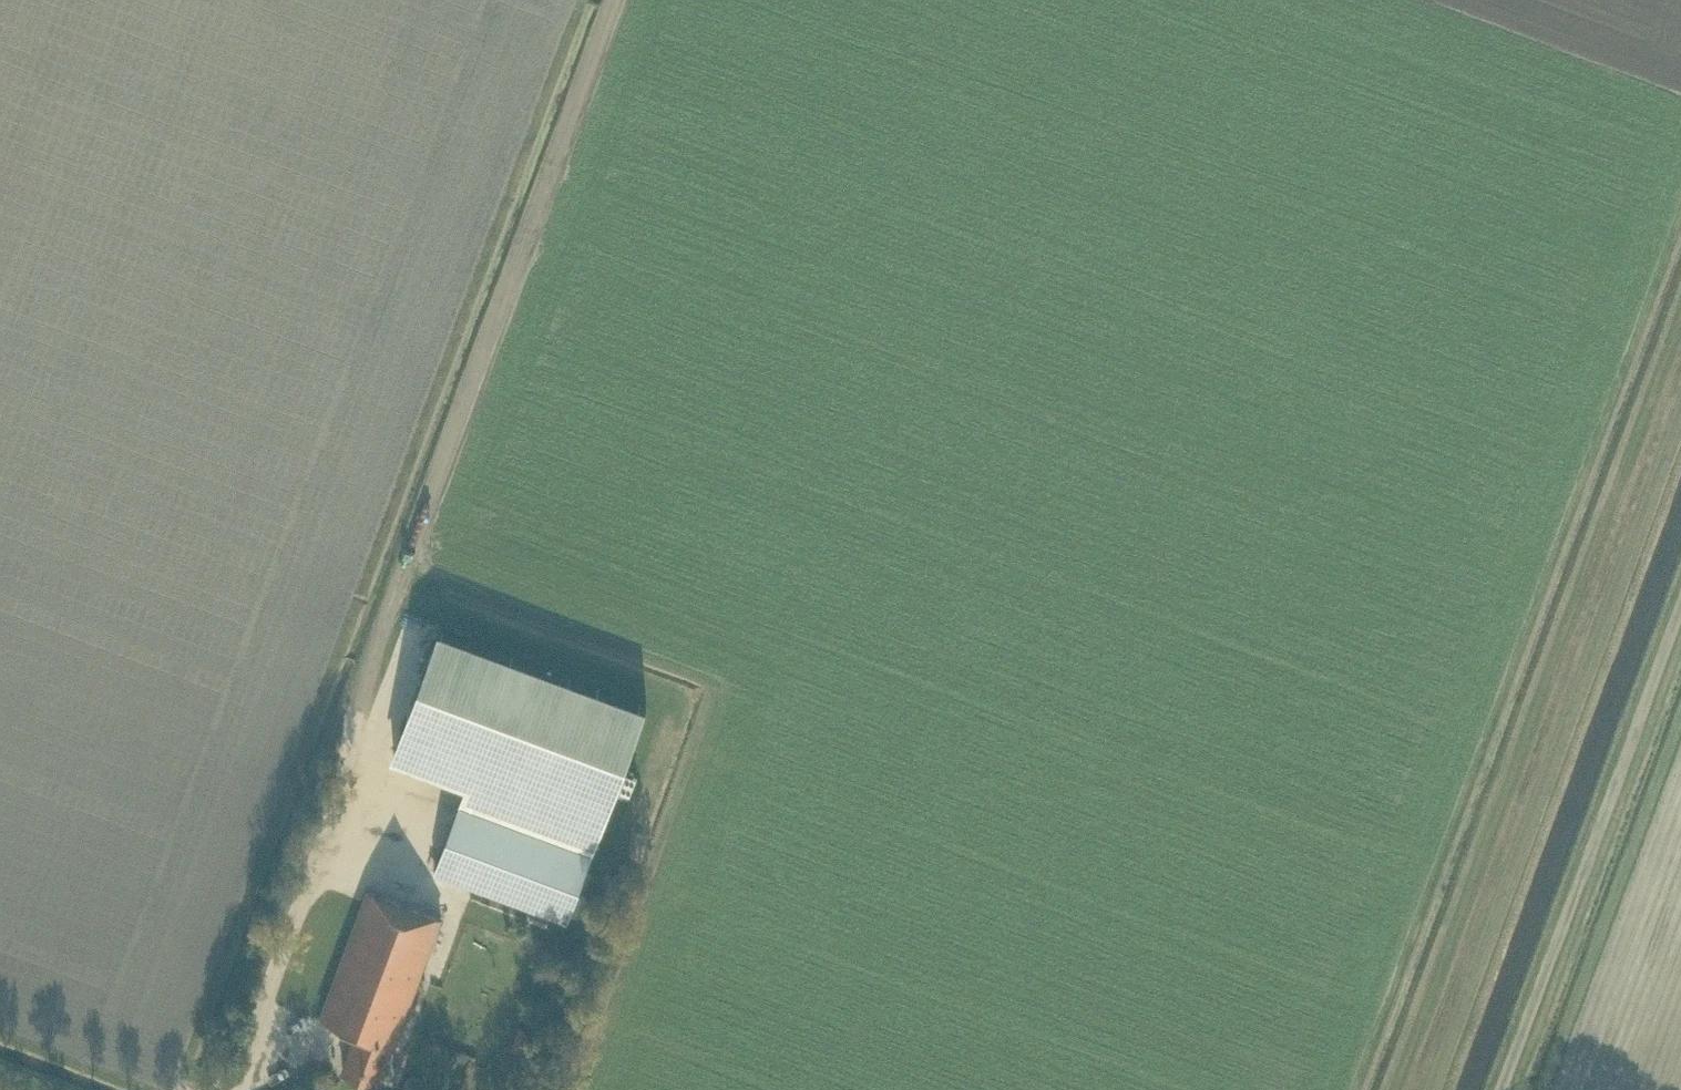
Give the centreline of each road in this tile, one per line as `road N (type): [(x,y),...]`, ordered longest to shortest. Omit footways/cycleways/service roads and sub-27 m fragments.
road 1 (track): [(1680,606),(1500,1089)]

